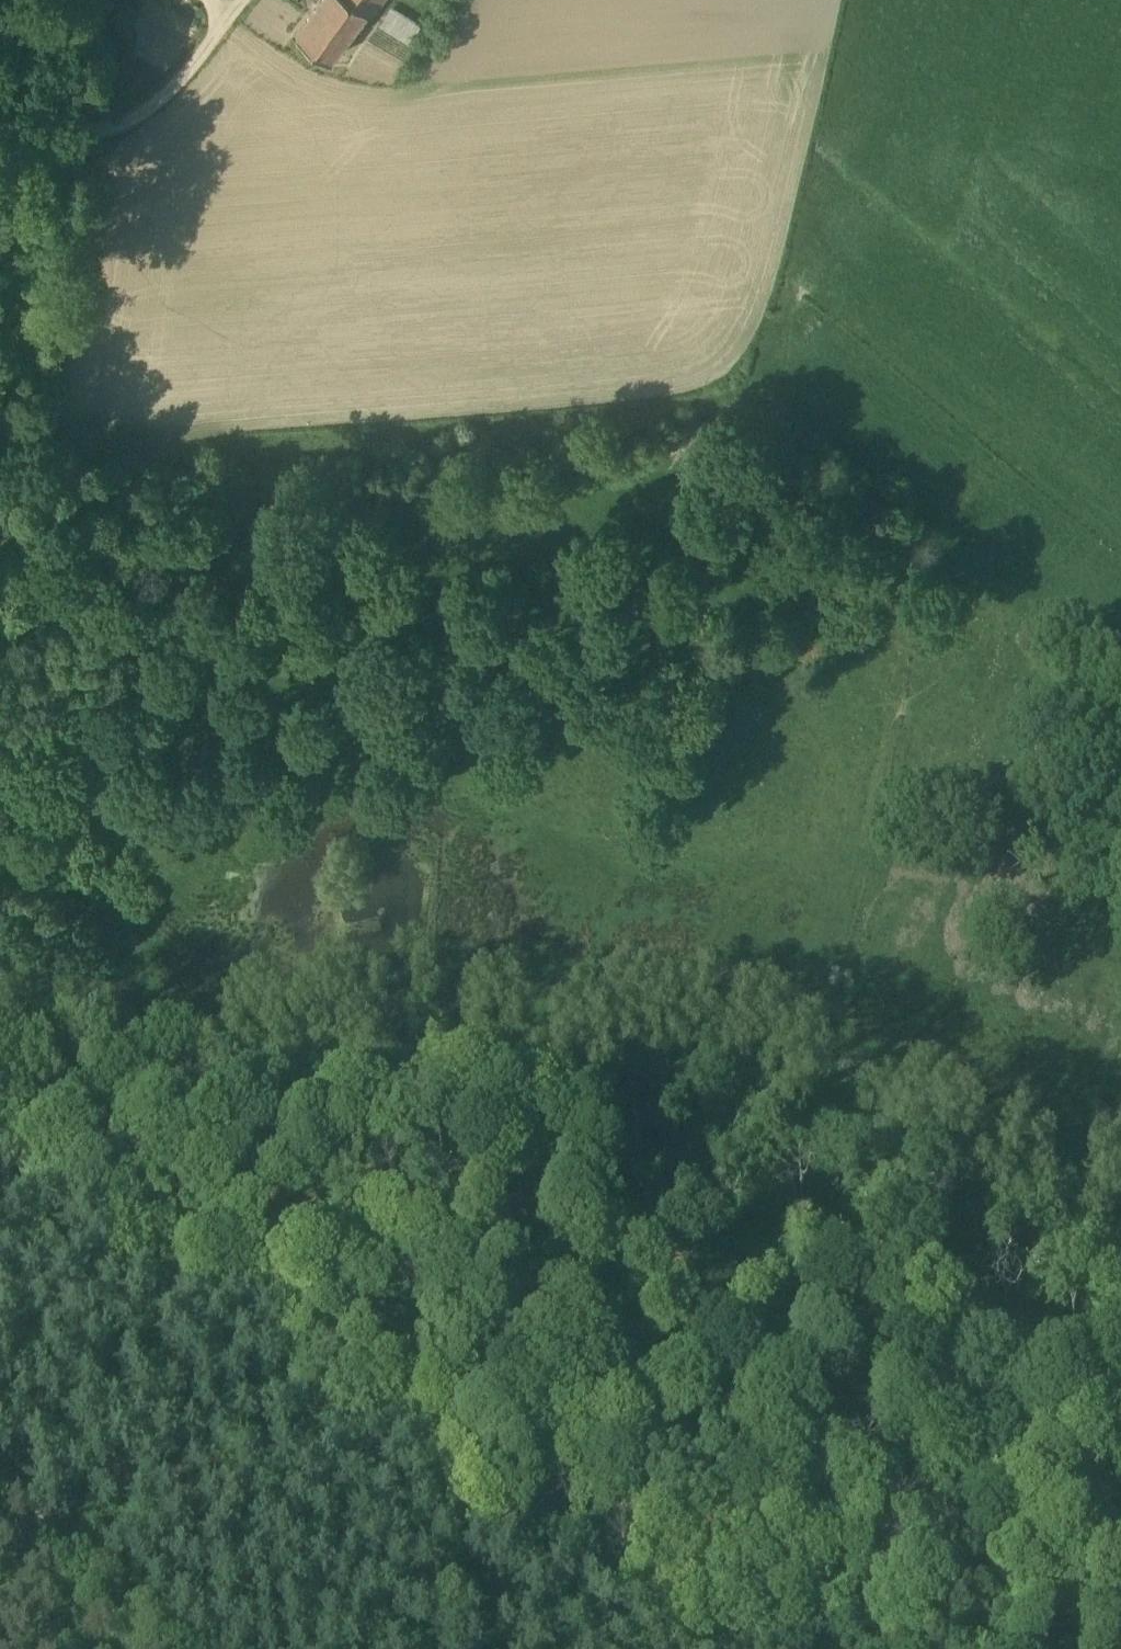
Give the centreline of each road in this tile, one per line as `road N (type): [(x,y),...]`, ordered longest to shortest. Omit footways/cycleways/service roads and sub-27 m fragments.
road 1 (track): [(0,130),(105,144),(169,89),(249,0)]
road 2 (track): [(159,1648),(0,1491)]

